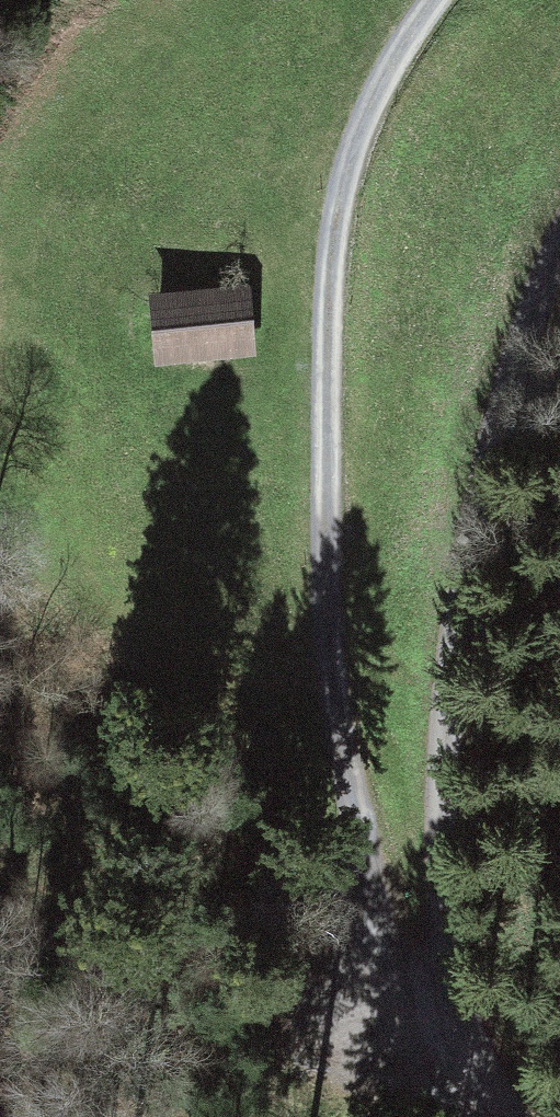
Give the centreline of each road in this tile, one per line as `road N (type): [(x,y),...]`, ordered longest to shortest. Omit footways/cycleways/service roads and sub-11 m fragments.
road 1 (residential): [(511,1116),(480,1067),(442,885),(455,650),(506,377),(559,254)]
road 2 (track): [(435,0),(371,92),(330,234),(329,656)]
road 3 (track): [(480,1067),(403,1029),(329,656)]

